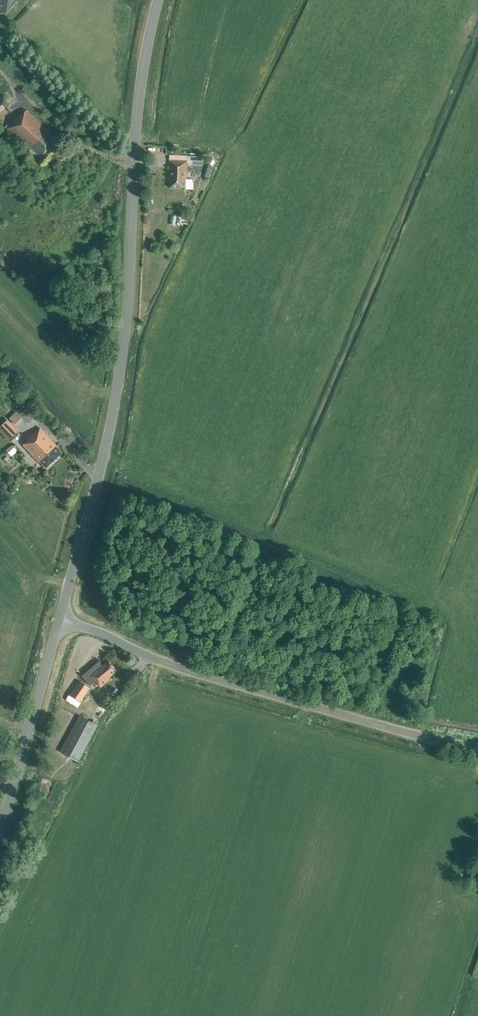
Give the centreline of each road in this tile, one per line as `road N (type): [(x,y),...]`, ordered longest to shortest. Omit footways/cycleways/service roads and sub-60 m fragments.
road 1 (unclassified): [(62,621),(120,384),(134,127),(159,0)]
road 2 (unclassified): [(477,749),(166,664),(62,621)]
road 3 (unclassified): [(0,837),(62,621)]

